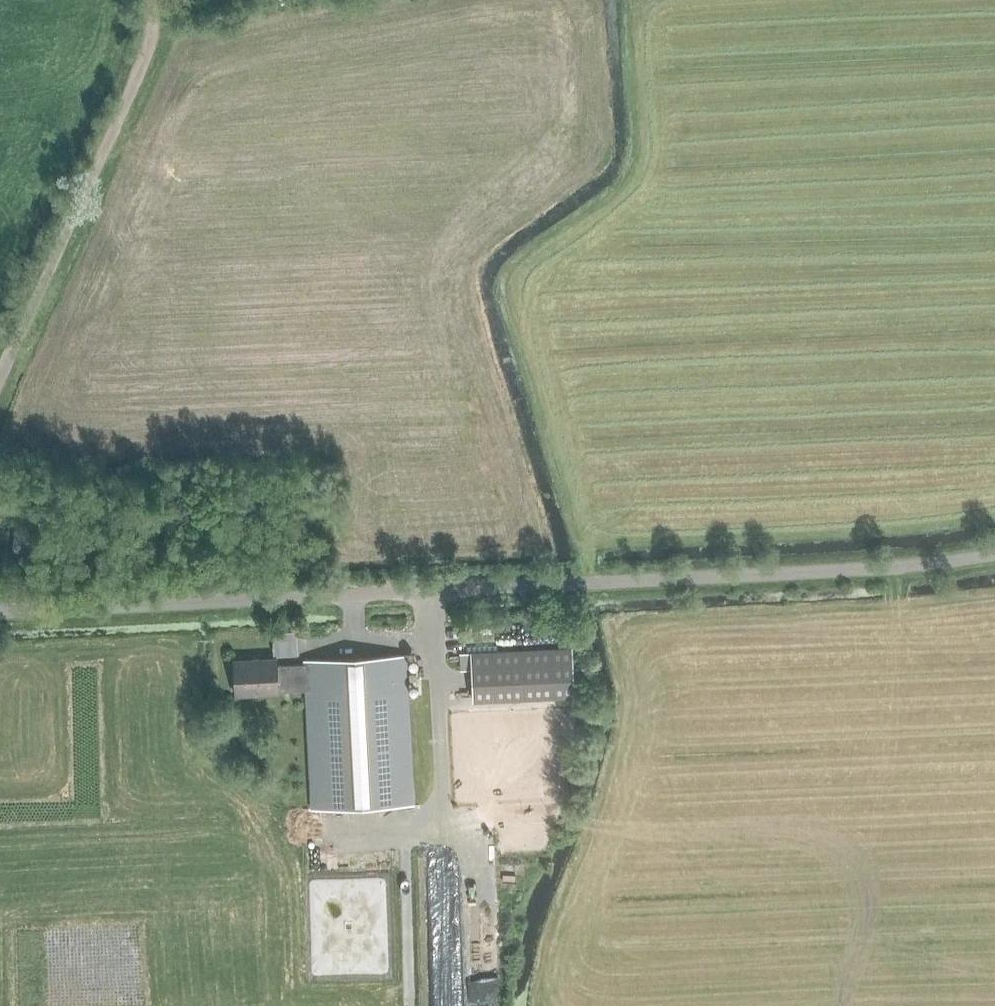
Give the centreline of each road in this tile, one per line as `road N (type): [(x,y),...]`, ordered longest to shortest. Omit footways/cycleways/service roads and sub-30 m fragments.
road 1 (tertiary): [(0,611),(868,568),(994,552)]
road 2 (unclassified): [(0,381),(148,59),(157,0)]

